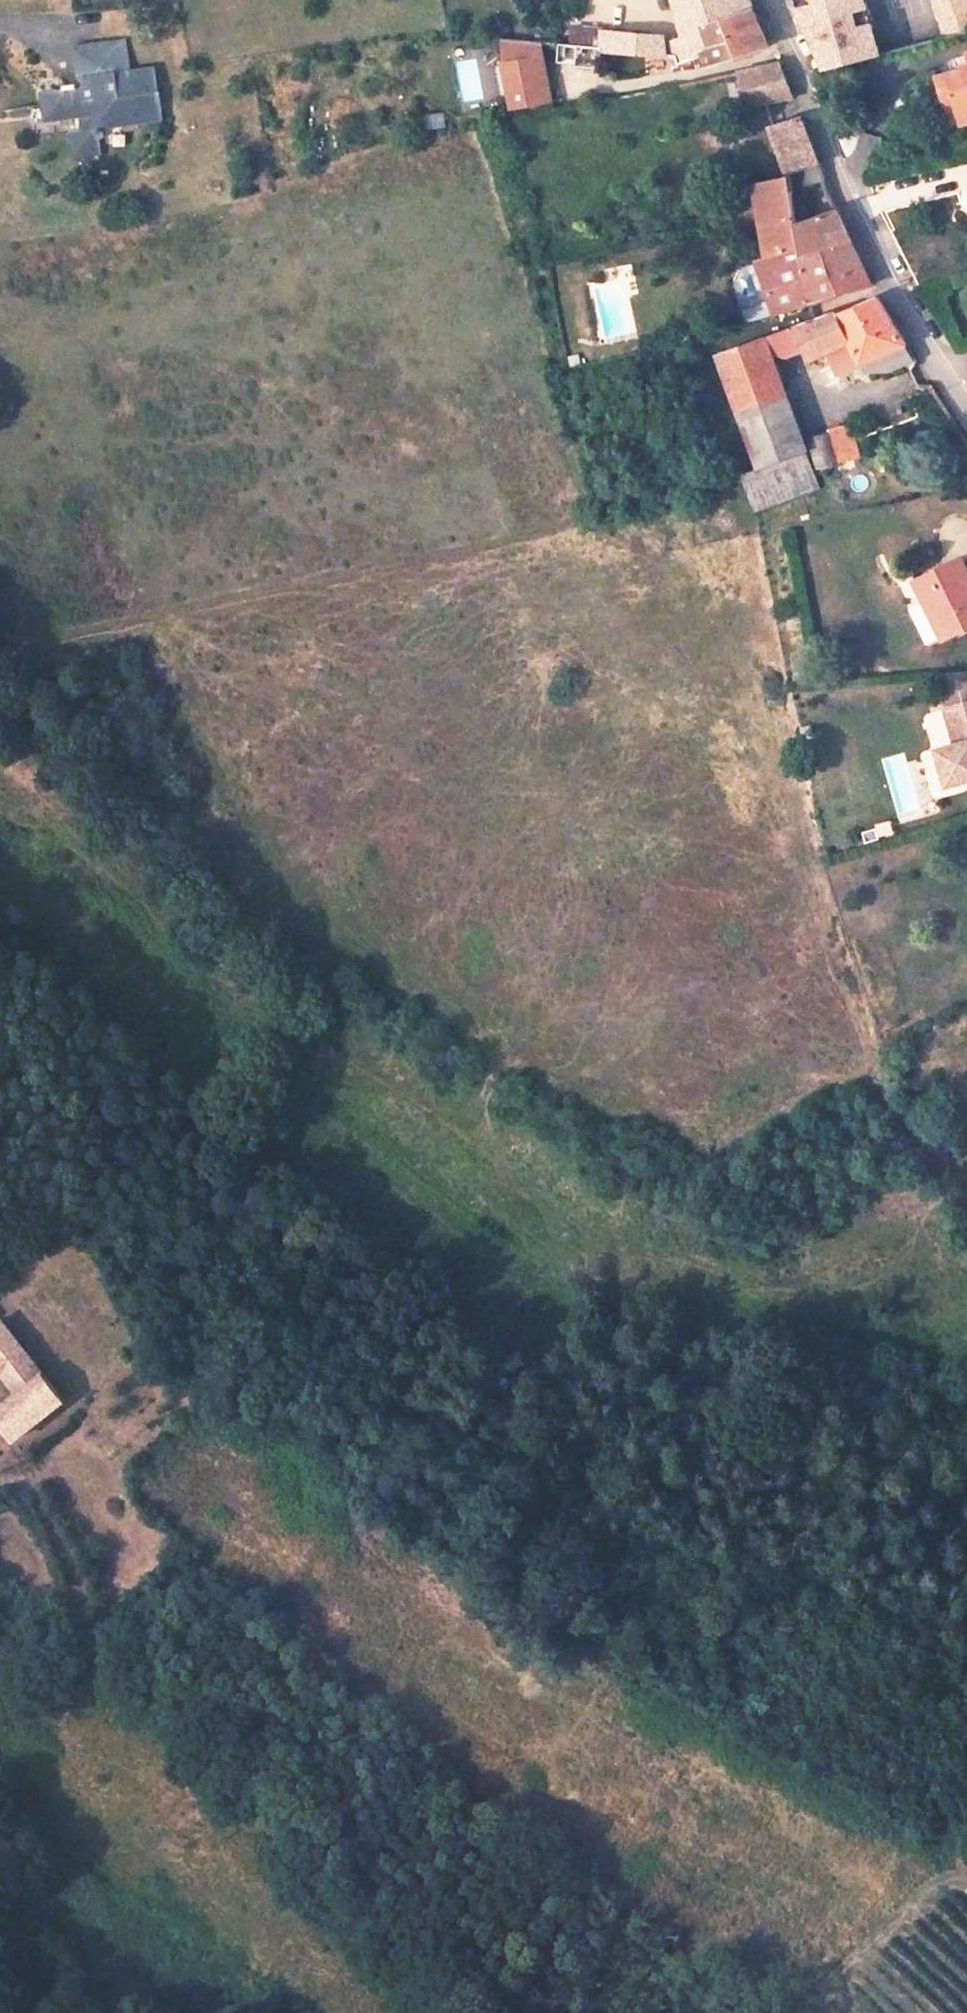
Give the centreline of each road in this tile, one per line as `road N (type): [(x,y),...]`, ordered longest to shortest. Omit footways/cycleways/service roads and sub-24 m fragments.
road 1 (unclassified): [(763,0),(892,283),(966,409)]
road 2 (track): [(0,1639),(68,1652),(87,1646),(78,1585),(16,1456)]
road 3 (track): [(101,1732),(87,1646),(217,1560)]

